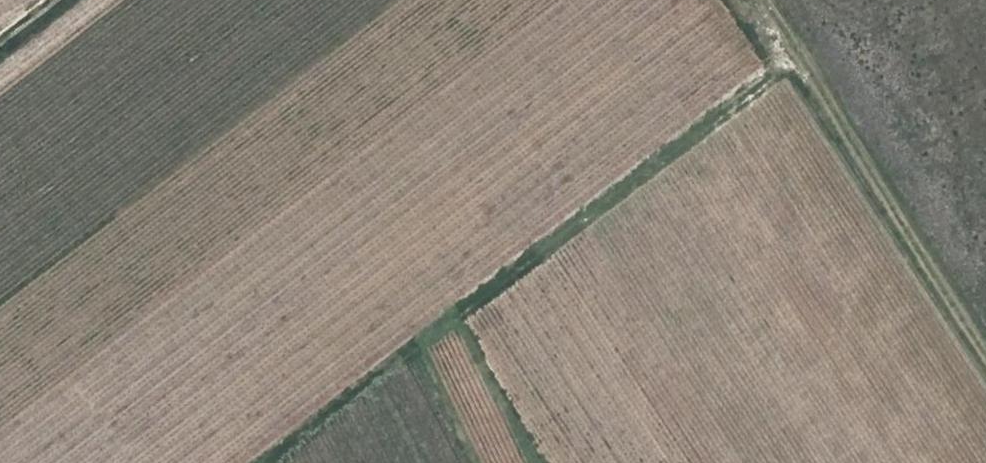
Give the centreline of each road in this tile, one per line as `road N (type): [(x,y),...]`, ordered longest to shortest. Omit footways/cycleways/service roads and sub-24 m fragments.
road 1 (track): [(750,0),(985,358)]

